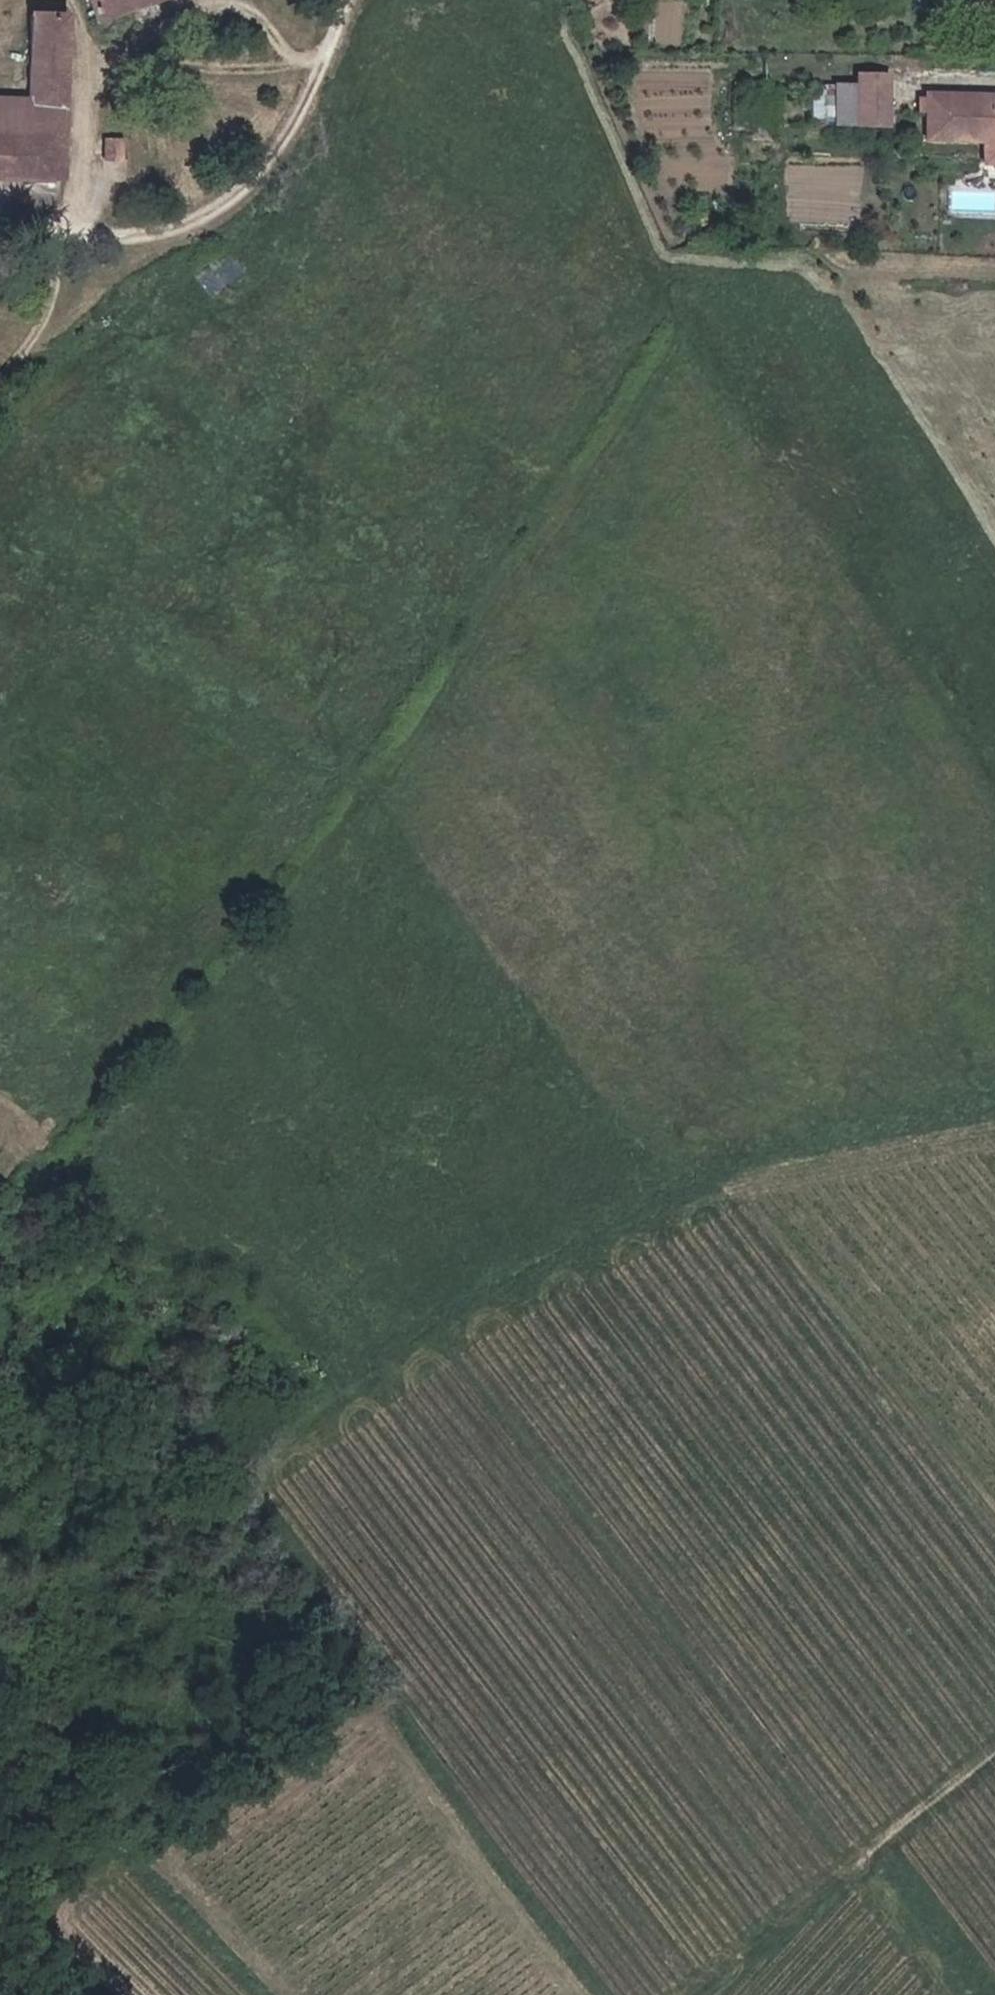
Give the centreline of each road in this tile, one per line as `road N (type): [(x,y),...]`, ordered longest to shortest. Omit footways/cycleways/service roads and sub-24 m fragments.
road 1 (track): [(994,1750),(830,1883)]

